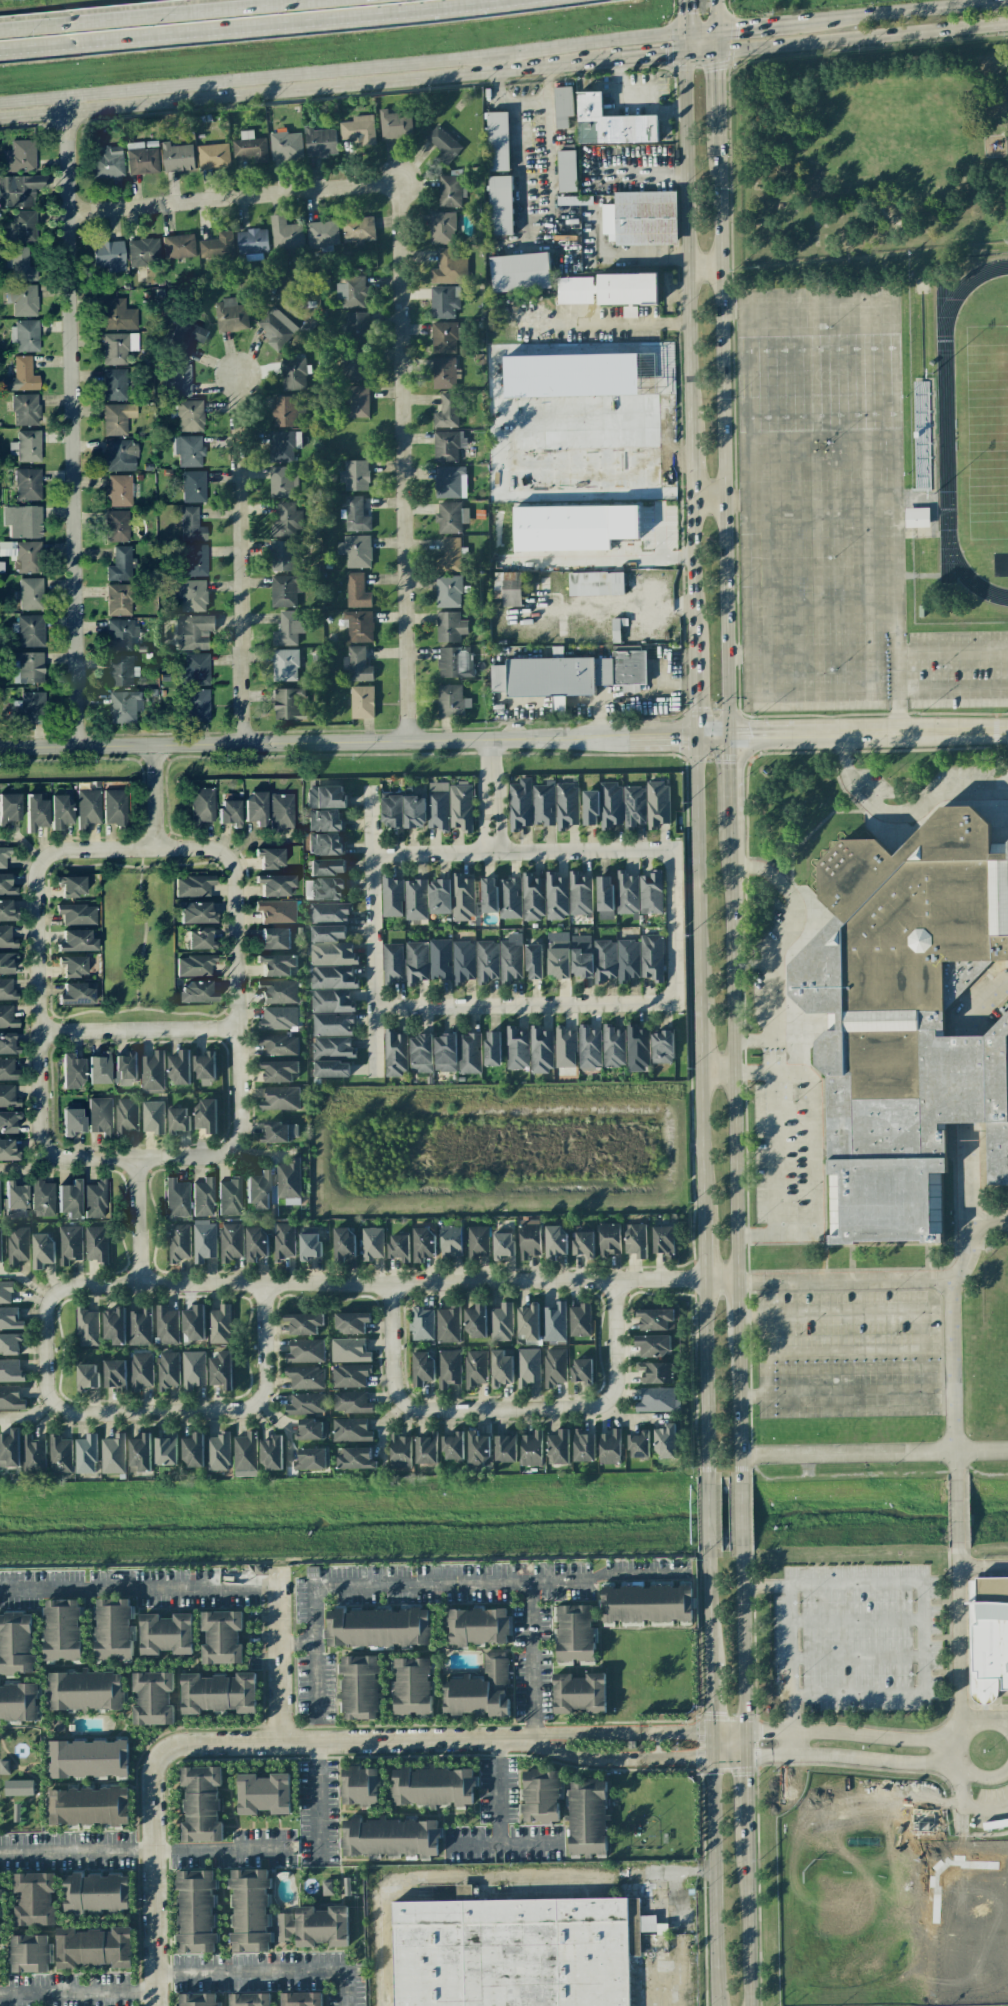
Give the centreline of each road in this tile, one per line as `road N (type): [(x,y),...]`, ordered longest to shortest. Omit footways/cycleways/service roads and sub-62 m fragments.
road 1 (tertiary): [(1007,731),(0,747)]
road 2 (secondary): [(0,108),(683,44)]
road 3 (residential): [(734,1283),(52,1294)]
road 4 (residential): [(67,101),(78,745)]
road 5 (residential): [(344,187),(388,187),(403,208),(409,741)]
road 6 (secondary): [(721,735),(718,133)]
road 7 (motorway): [(0,56),(538,0)]
road 8 (secondary): [(734,1283),(725,820)]
road 9 (secondary): [(683,44),(689,430)]
road 10 (residential): [(240,377),(245,743)]
road 11 (residential): [(531,1736),(187,1742),(170,1751)]
road 12 (residential): [(371,858),(671,850)]
road 13 (residential): [(674,1003),(375,1007)]
road 14 (residential): [(45,1149),(41,868),(48,857)]
road 15 (secondary): [(717,40),(736,47),(1007,27)]
road 16 (residential): [(237,865),(237,1148)]
road 17 (motorway): [(277,0),(0,29)]
road 18 (residential): [(369,789),(375,1064)]
road 19 (residential): [(344,187),(71,212)]
road 20 (residential): [(1007,1452),(740,1458)]
road 21 (residential): [(170,1751),(150,1784),(156,2005)]
road 22 (secondary): [(697,735),(702,989)]
road 23 (secondary): [(709,1758),(714,2005)]
road 24 (residential): [(607,1402),(420,1410),(397,1402)]
road 25 (secondary): [(740,1757),(740,1549)]
road 26 (residential): [(253,1407),(75,1415),(54,1406)]
road 27 (residential): [(48,857),(62,849),(202,848),(223,849),(237,865)]
road 28 (secondary): [(705,1281),(707,1479)]
road 29 (residential): [(41,1032),(237,1029)]
road 30 (residential): [(45,1149),(63,1159),(172,1159),(237,1148)]
road 31 (residential): [(531,1736),(553,1753),(587,1759),(709,1758)]
road 32 (secondary): [(748,2005),(742,1824)]
road 33 (residential): [(709,1730),(531,1736)]
road 34 (secondary): [(1007,4),(830,22)]
road 35 (residential): [(671,850),(674,1003)]
road 36 (secondary): [(739,1481),(736,1330)]
road 37 (secondary): [(690,500),(696,648)]
road 38 (secondary): [(702,1069),(702,1208)]
road 39 (residential): [(556,325),(688,321)]
road 40 (residential): [(139,1287),(136,1158)]
road 41 (residential): [(615,1281),(615,1393),(607,1402)]
road 42 (residential): [(262,1287),(262,1393),(253,1407)]

